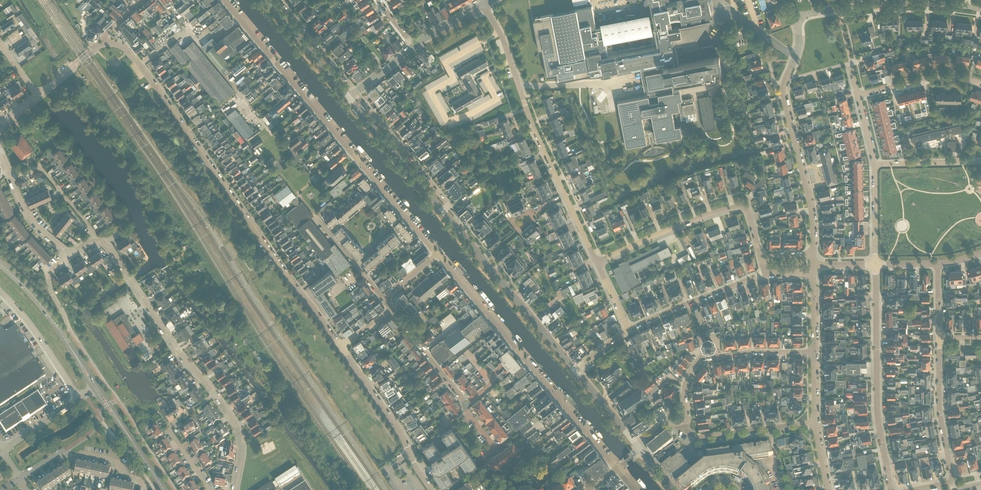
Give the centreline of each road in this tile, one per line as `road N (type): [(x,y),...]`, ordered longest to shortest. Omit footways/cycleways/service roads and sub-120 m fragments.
road 1 (residential): [(340,348),(140,65),(124,48),(106,44)]
road 2 (residential): [(437,254),(224,0)]
road 3 (residential): [(891,489),(877,414),(875,264)]
road 4 (residential): [(597,262),(738,207),(748,212),(761,255)]
road 5 (residential): [(813,254),(810,205),(783,93),(796,56)]
road 6 (residential): [(105,244),(215,394)]
road 7 (residential): [(432,489),(340,348)]
road 8 (residential): [(443,211),(448,206),(354,93)]
road 9 (residential): [(616,469),(520,352)]
road 10 (residential): [(629,330),(765,274)]
road 11 (tertiary): [(443,211),(349,98)]
road 12 (tertiary): [(576,371),(483,259)]
road 13 (residential): [(953,482),(940,412),(938,338)]
road 14 (residential): [(683,429),(701,437),(816,422)]
road 15 (unclassified): [(80,398),(0,291)]
road 16 (residential): [(520,352),(437,254)]
road 17 (tertiary): [(349,98),(267,0)]
road 18 (residential): [(209,489),(171,427),(215,394)]
road 19 (residential): [(566,197),(517,80)]
road 20 (residential): [(19,479),(62,451),(70,460),(80,453),(115,461),(125,471)]
road 21 (residential): [(980,83),(938,76),(858,95)]
road 22 (residential): [(95,241),(40,166),(11,178)]
road 23 (residential): [(466,405),(390,311)]
road 24 (residential): [(354,93),(277,0)]

